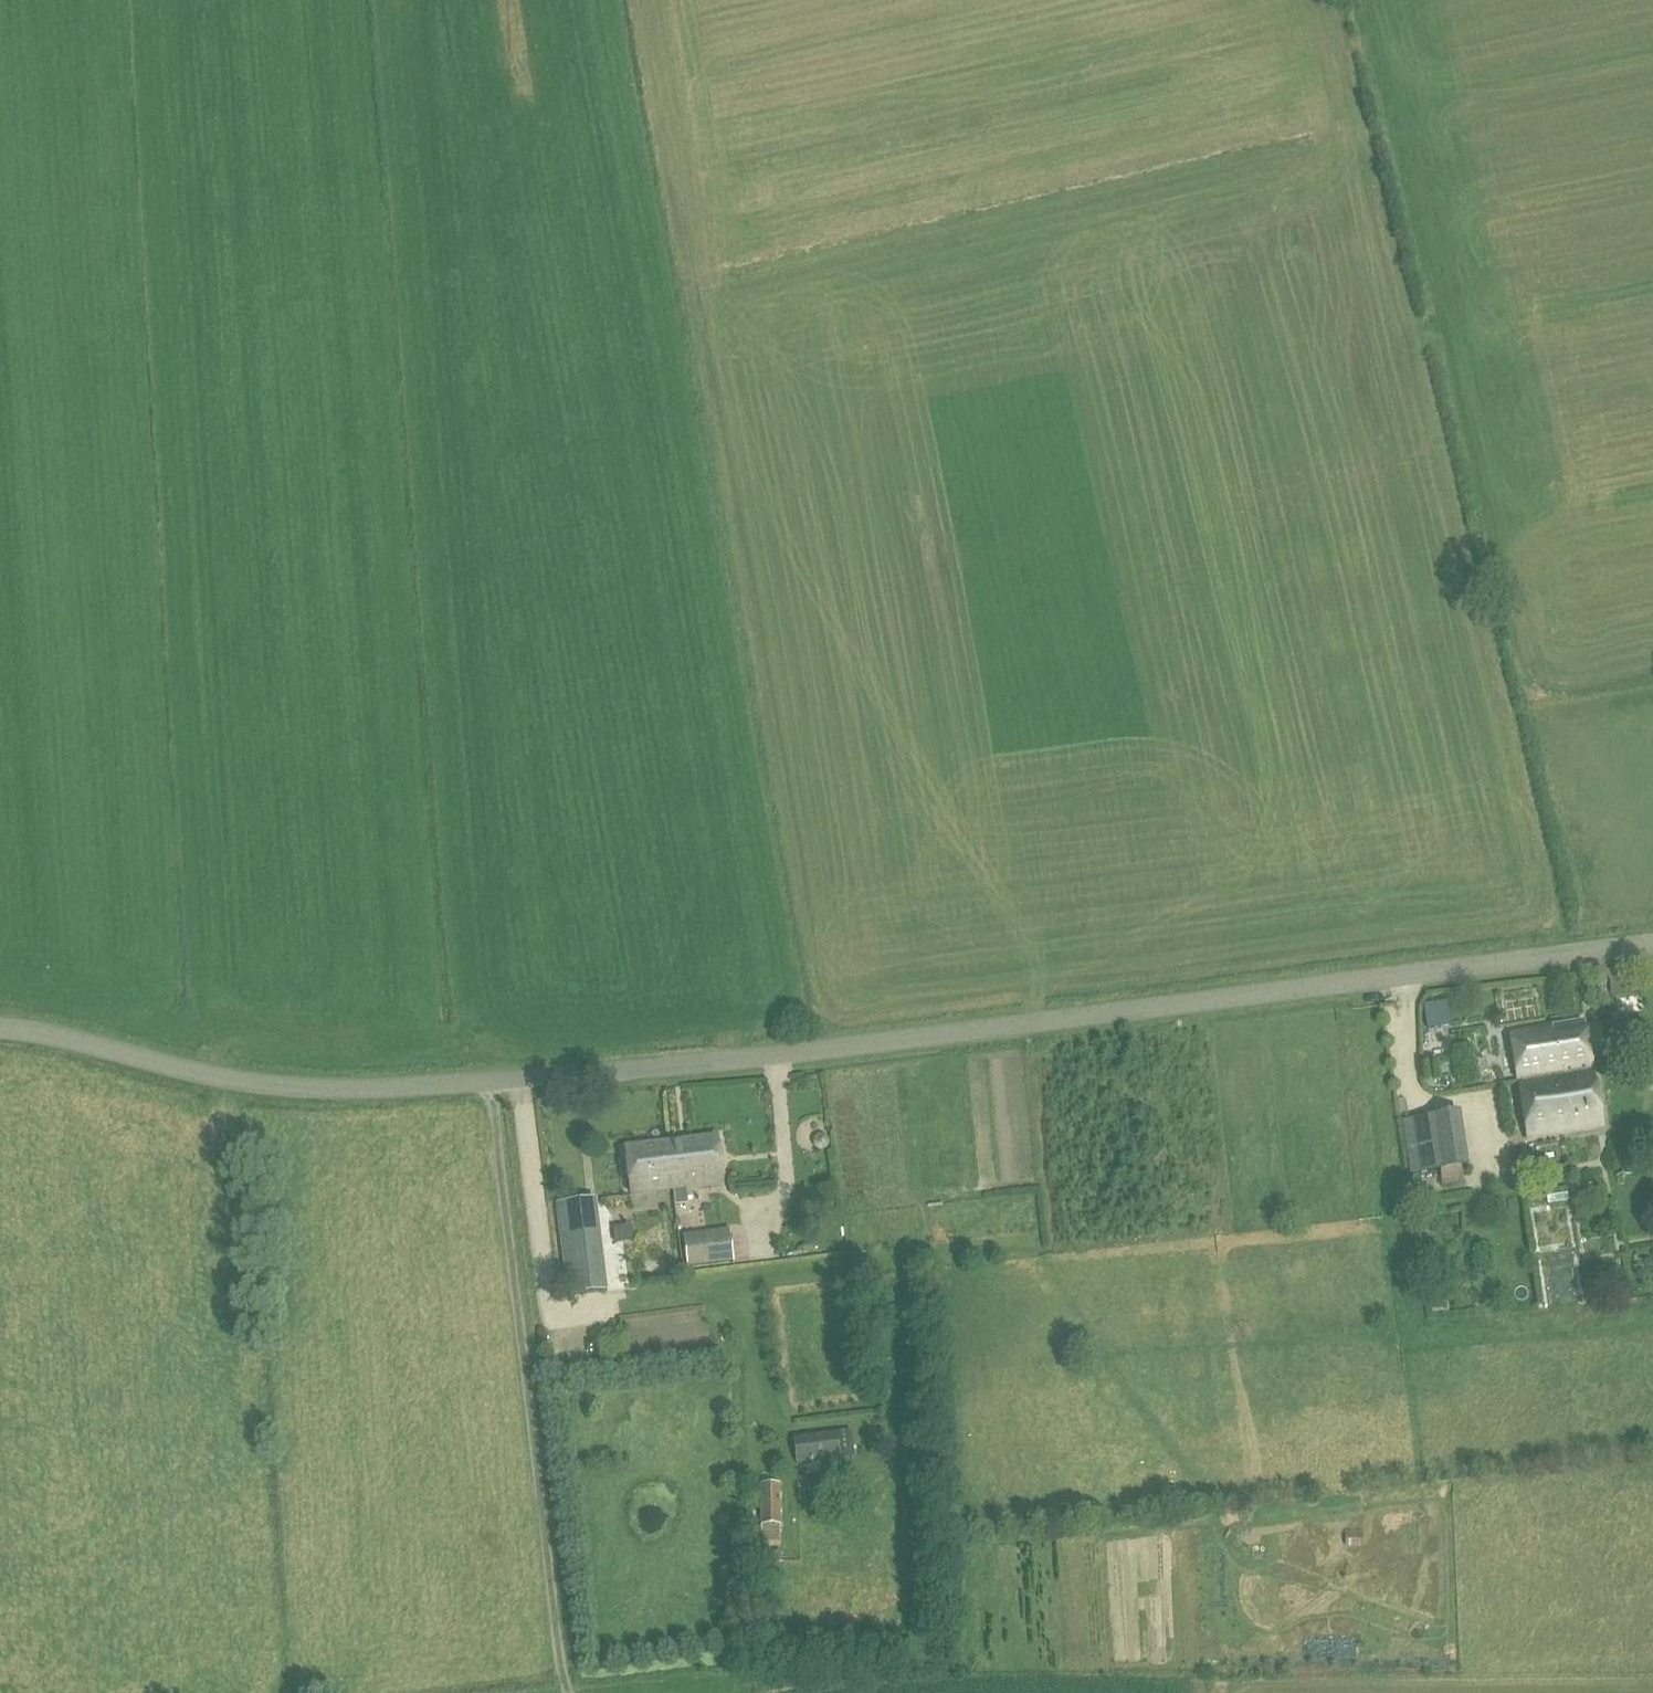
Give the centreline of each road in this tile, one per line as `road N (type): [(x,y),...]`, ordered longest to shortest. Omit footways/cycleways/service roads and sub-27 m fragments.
road 1 (unclassified): [(0,1028),(255,1084),(352,1088),(782,1055),(1652,943)]
road 2 (track): [(571,1692),(488,1081)]

